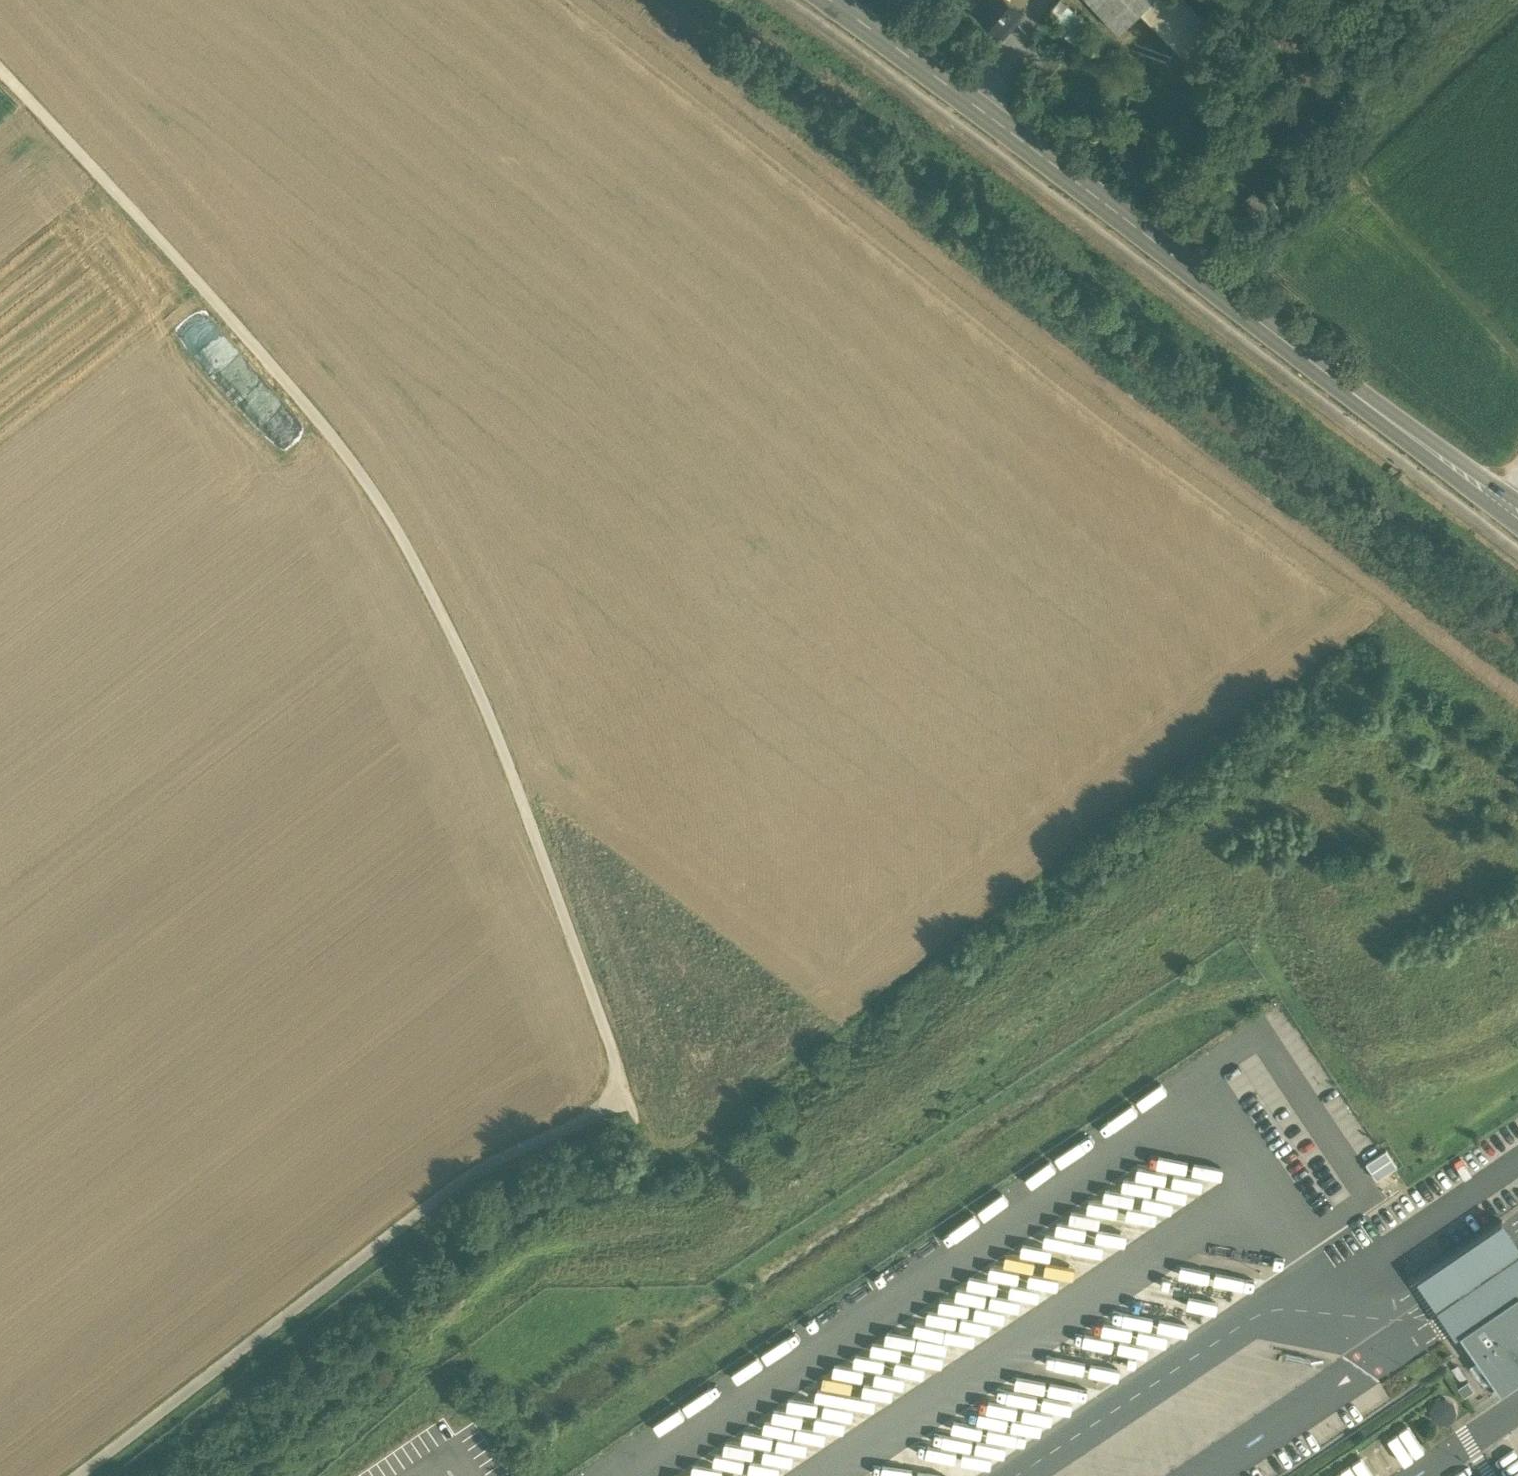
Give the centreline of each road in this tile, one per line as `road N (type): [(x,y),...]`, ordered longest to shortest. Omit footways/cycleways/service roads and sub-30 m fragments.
road 1 (track): [(85,1475),(481,1175),(626,1100),(490,715),(396,531),(339,443),(0,72)]
road 2 (secondary): [(1517,513),(830,0)]
road 3 (track): [(1517,346),(1201,0)]

